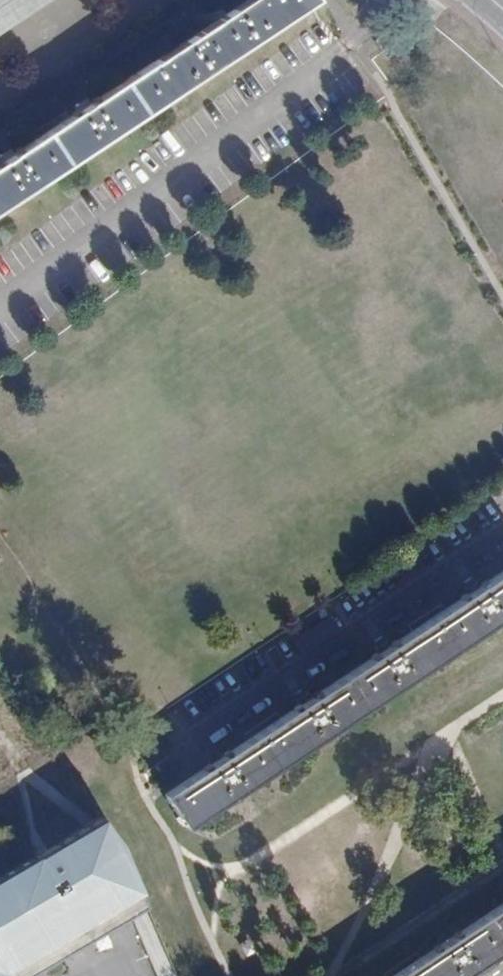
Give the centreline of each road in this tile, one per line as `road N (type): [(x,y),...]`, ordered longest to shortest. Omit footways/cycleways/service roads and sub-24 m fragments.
road 1 (residential): [(502,541),(177,757)]

